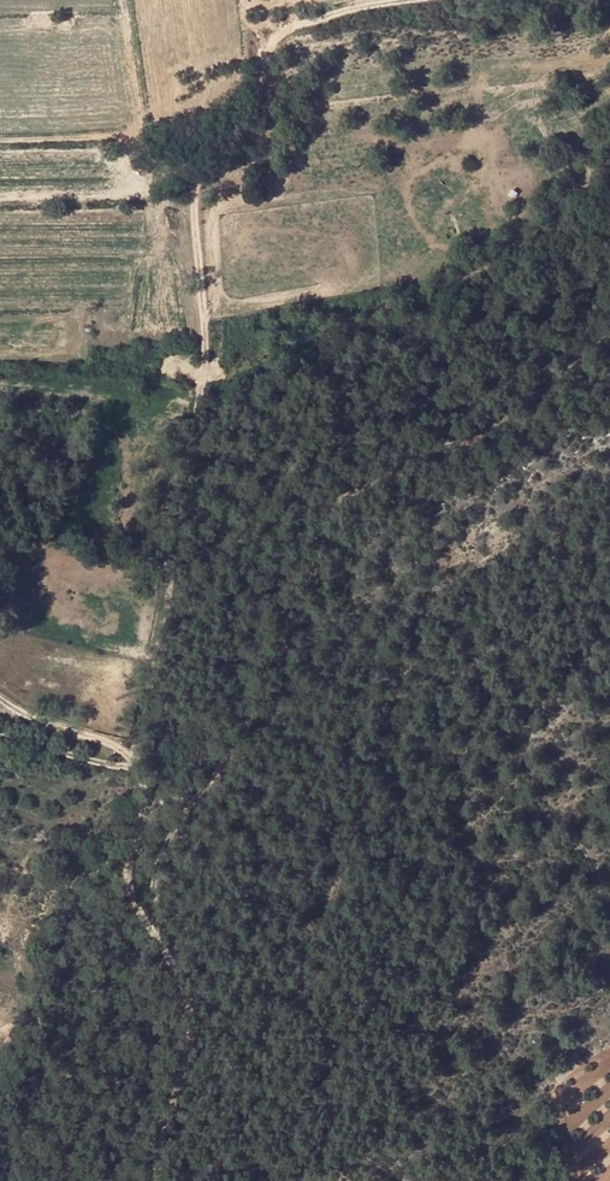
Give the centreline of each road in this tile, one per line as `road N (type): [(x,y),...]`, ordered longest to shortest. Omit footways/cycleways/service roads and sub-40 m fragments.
road 1 (track): [(162,1180),(190,1078),(194,1016),(189,981),(165,933),(157,883),(171,837),(281,693),(332,514),(407,458),(480,438),(559,373)]

